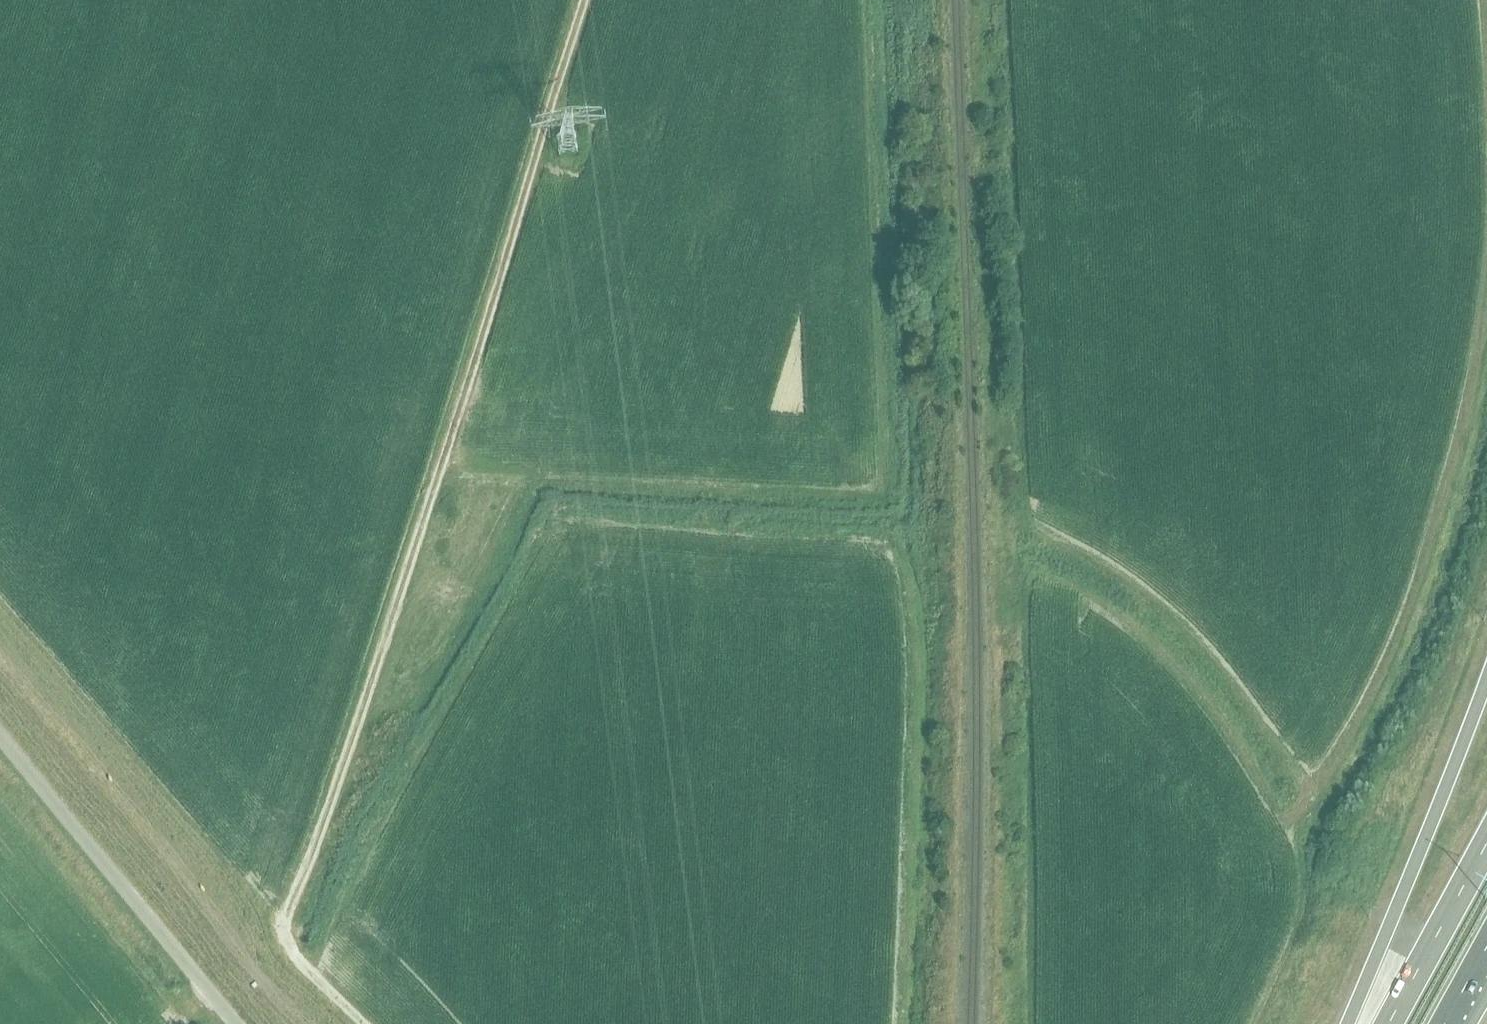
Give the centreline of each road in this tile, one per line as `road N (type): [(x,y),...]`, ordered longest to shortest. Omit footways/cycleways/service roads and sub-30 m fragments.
road 1 (track): [(583,0),(287,928),(289,946),(365,1023)]
road 2 (trunk): [(1486,676),(1349,1023)]
road 3 (unclassified): [(234,1023),(0,740)]
road 4 (trunk): [(1486,845),(1390,1023)]

